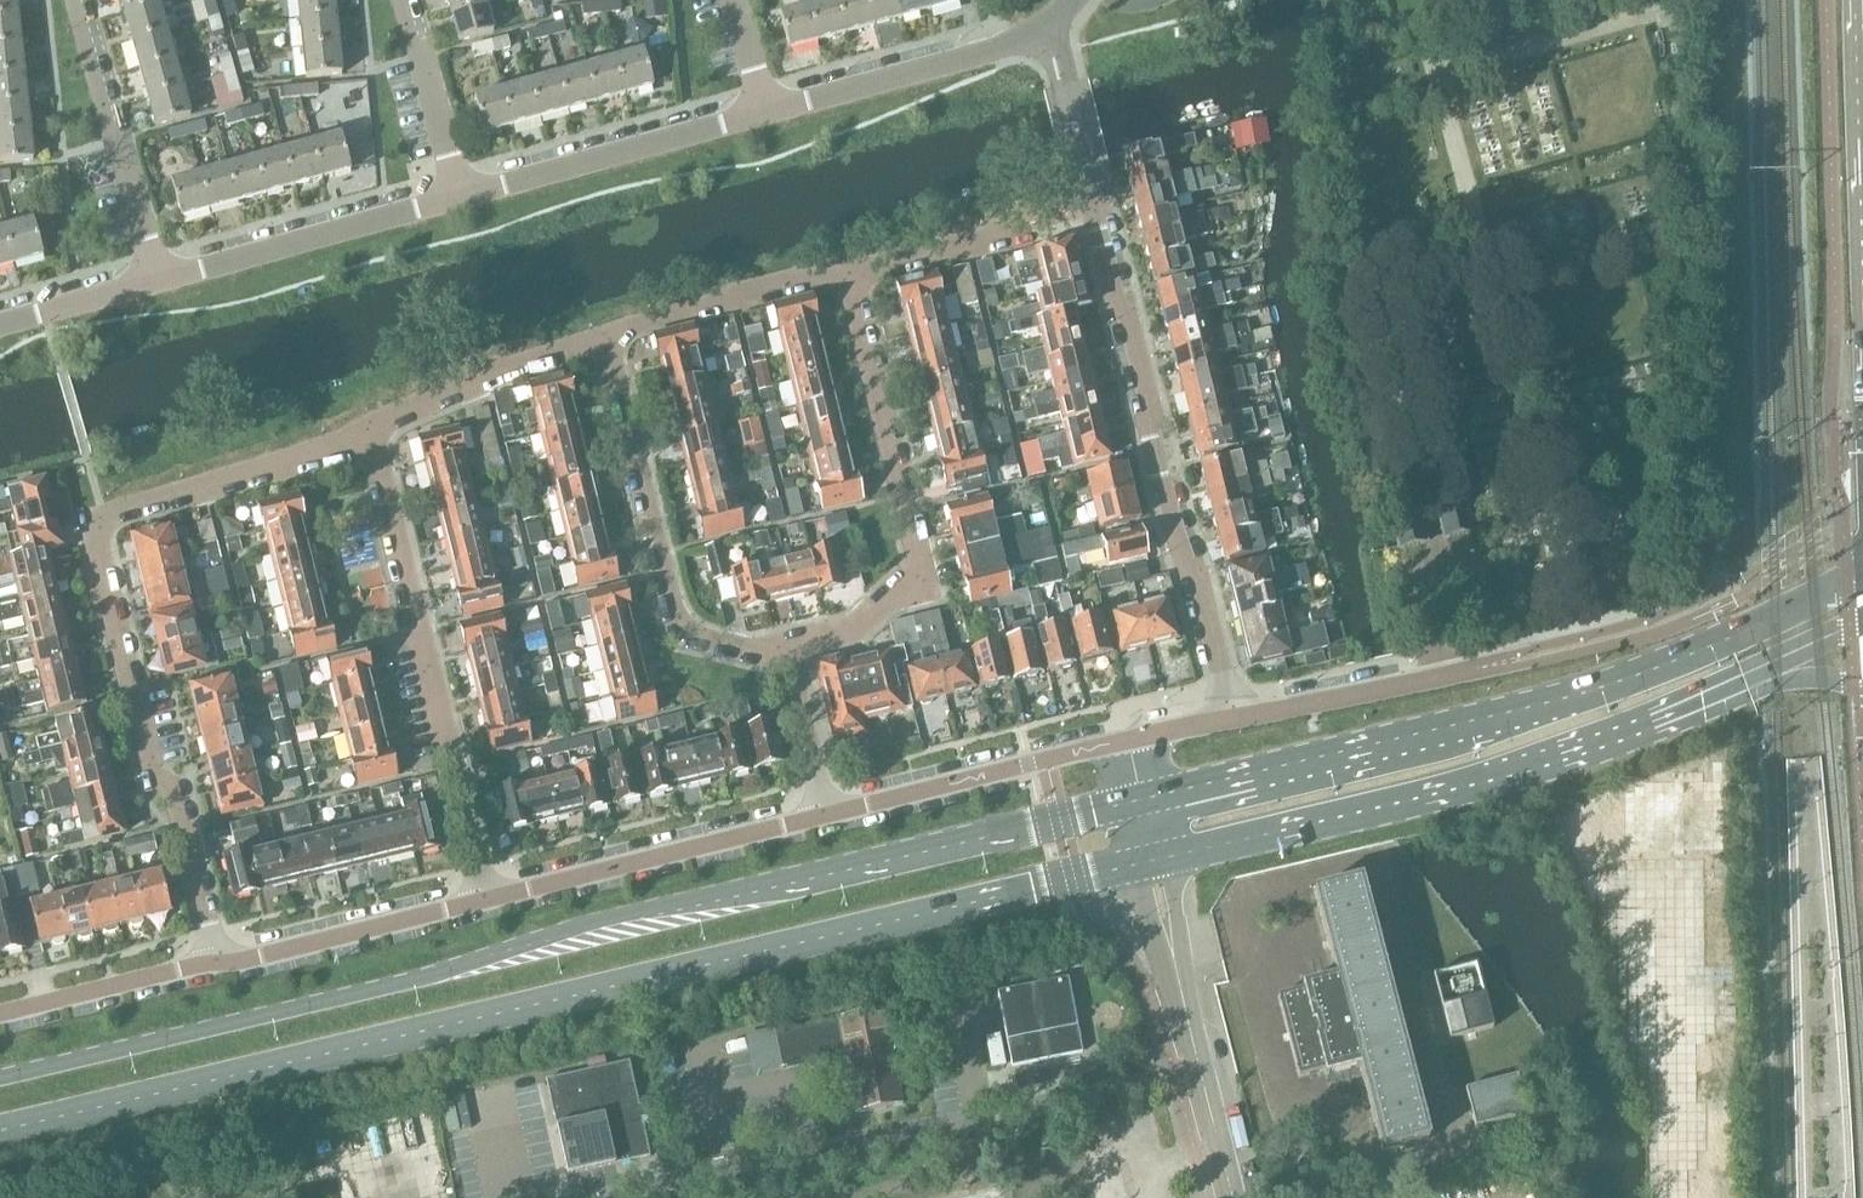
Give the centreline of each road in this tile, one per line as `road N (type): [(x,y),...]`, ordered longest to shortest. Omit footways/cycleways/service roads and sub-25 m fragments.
road 1 (secondary): [(0,1130),(1156,860)]
road 2 (secondary): [(1142,799),(0,1074)]
road 3 (secondary): [(1862,571),(1605,685),(1447,734),(1246,783),(1142,799)]
road 4 (residential): [(215,962),(176,792),(150,773),(92,538),(105,514),(371,437)]
road 5 (secondary): [(1156,860),(1502,773),(1702,699),(1862,620)]
road 6 (residential): [(1229,718),(1165,469),(1154,458),(1097,211)]
road 7 (residential): [(485,899),(371,437)]
road 8 (residential): [(785,649),(696,639),(615,338)]
road 9 (residential): [(485,899),(823,814)]
road 10 (unclassified): [(1233,1197),(1156,860)]
road 11 (residential): [(823,814),(1128,739)]
road 12 (residential): [(462,190),(763,108)]
road 13 (residential): [(165,275),(462,190)]
road 14 (residential): [(763,108),(992,47),(1056,17)]
road 15 (residential): [(922,572),(846,279)]
road 16 (residential): [(165,275),(83,3)]
road 17 (residential): [(215,962),(485,899)]
road 18 (residential): [(1229,718),(1497,663)]
road 19 (residential): [(371,437),(483,385),(615,338)]
road 20 (residential): [(846,279),(1097,211)]
road 21 (residential): [(615,338),(846,279)]
road 22 (residential): [(0,1014),(215,962)]
road 23 (residential): [(1097,211),(1056,17)]
road 24 (residential): [(462,190),(411,0)]
road 25 (residential): [(0,322),(165,275)]
road 26 (residential): [(823,814),(785,649)]
road 27 (residential): [(922,572),(860,630),(785,649)]
road 28 (track): [(400,1197),(373,1178),(255,1197)]

